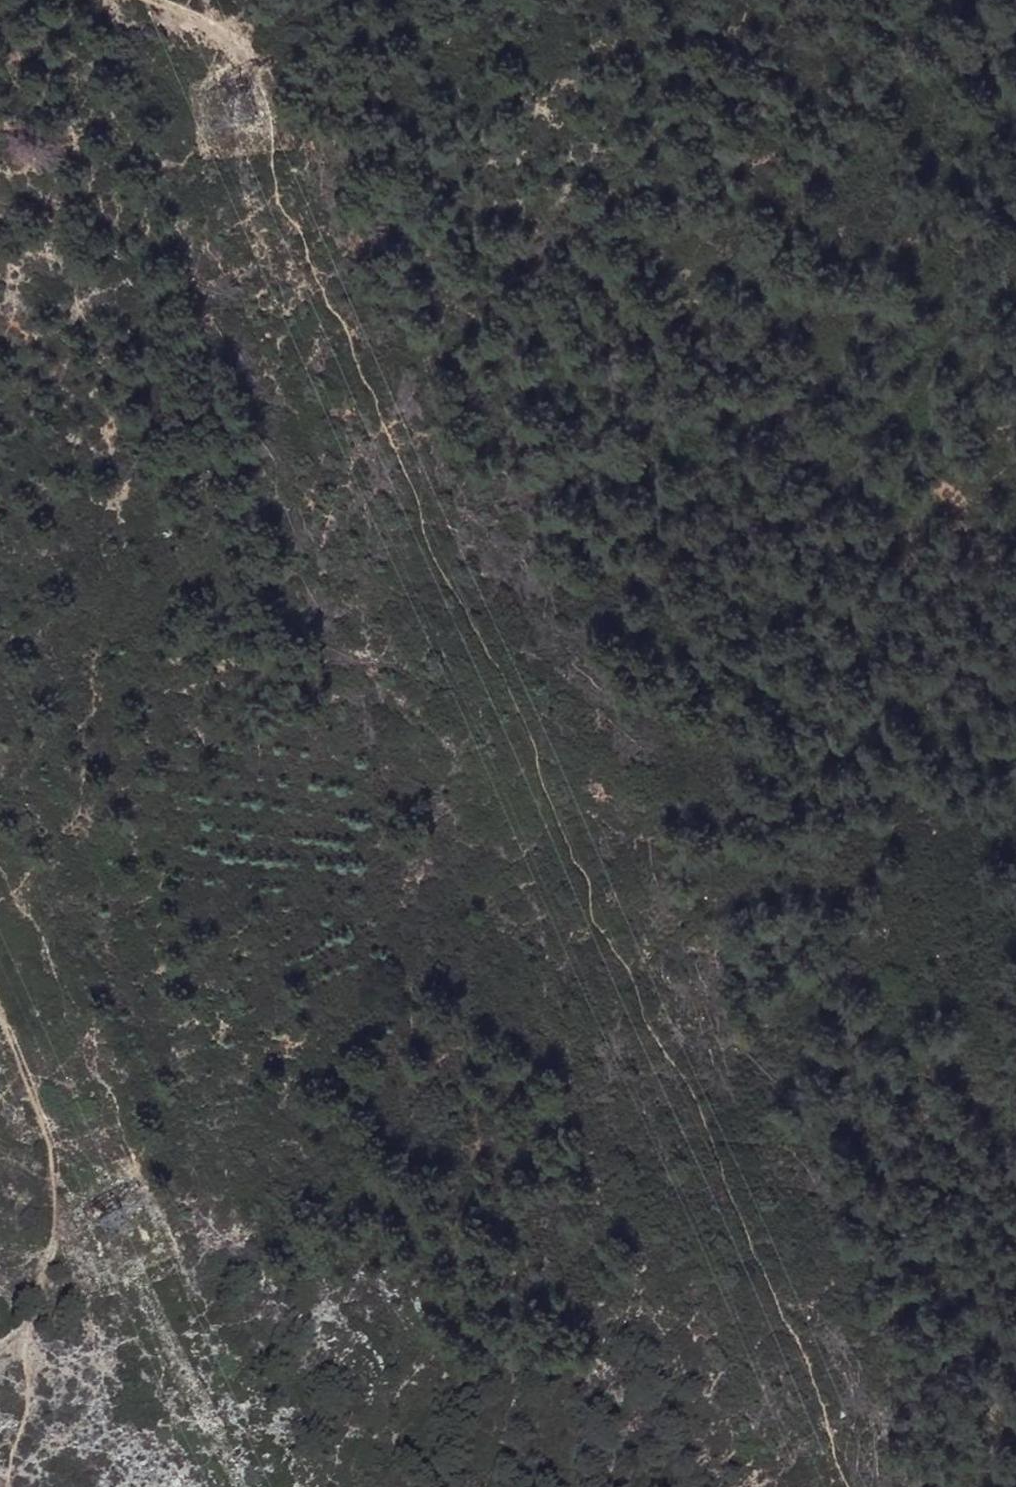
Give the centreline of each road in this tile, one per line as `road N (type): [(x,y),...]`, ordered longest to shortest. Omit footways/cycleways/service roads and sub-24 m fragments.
road 1 (track): [(37,1305),(51,1263),(55,1166),(0,998)]

